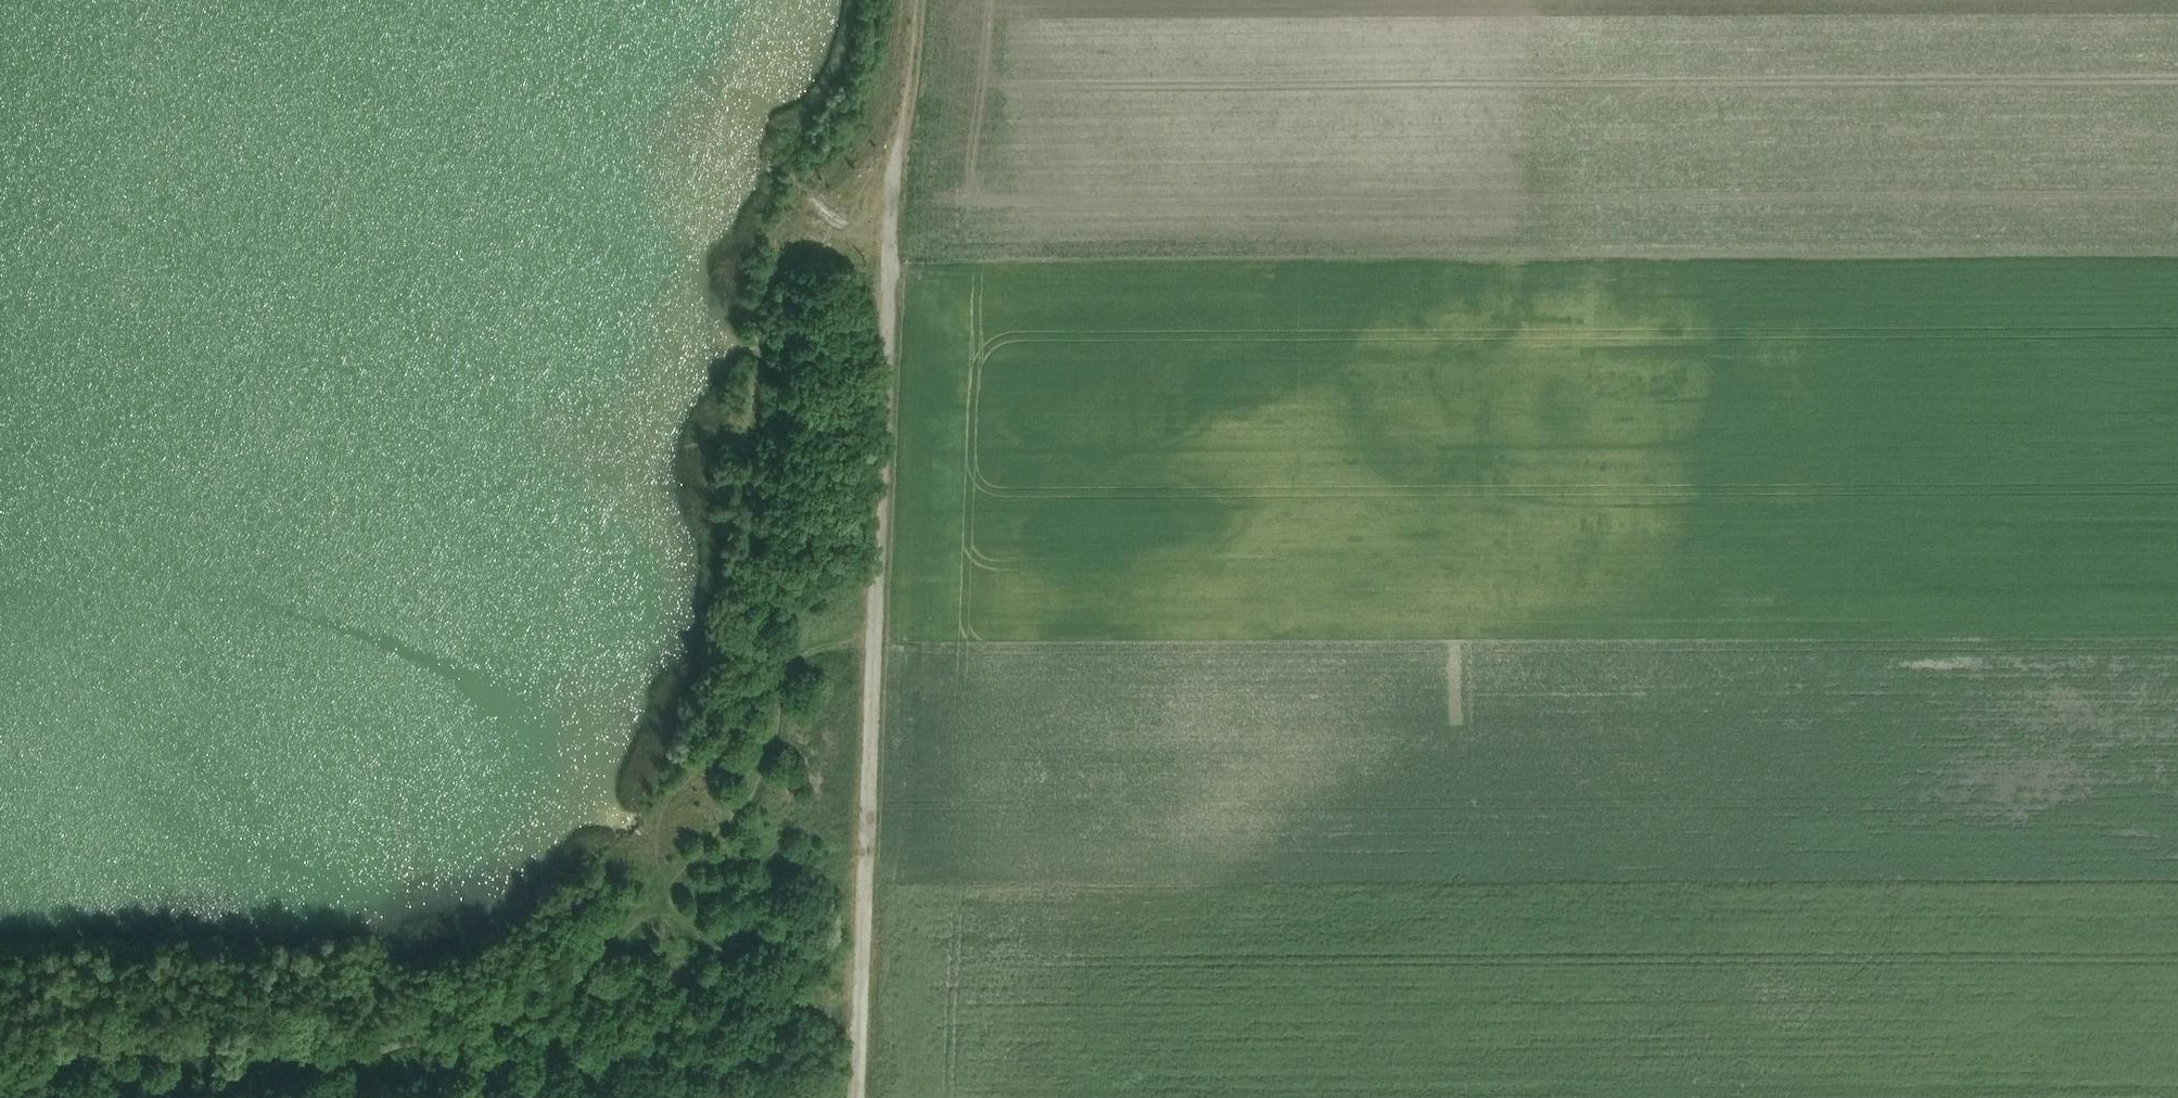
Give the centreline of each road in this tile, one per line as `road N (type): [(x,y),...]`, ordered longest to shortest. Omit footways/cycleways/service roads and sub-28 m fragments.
road 1 (track): [(856,1097),(889,261),(918,0)]

